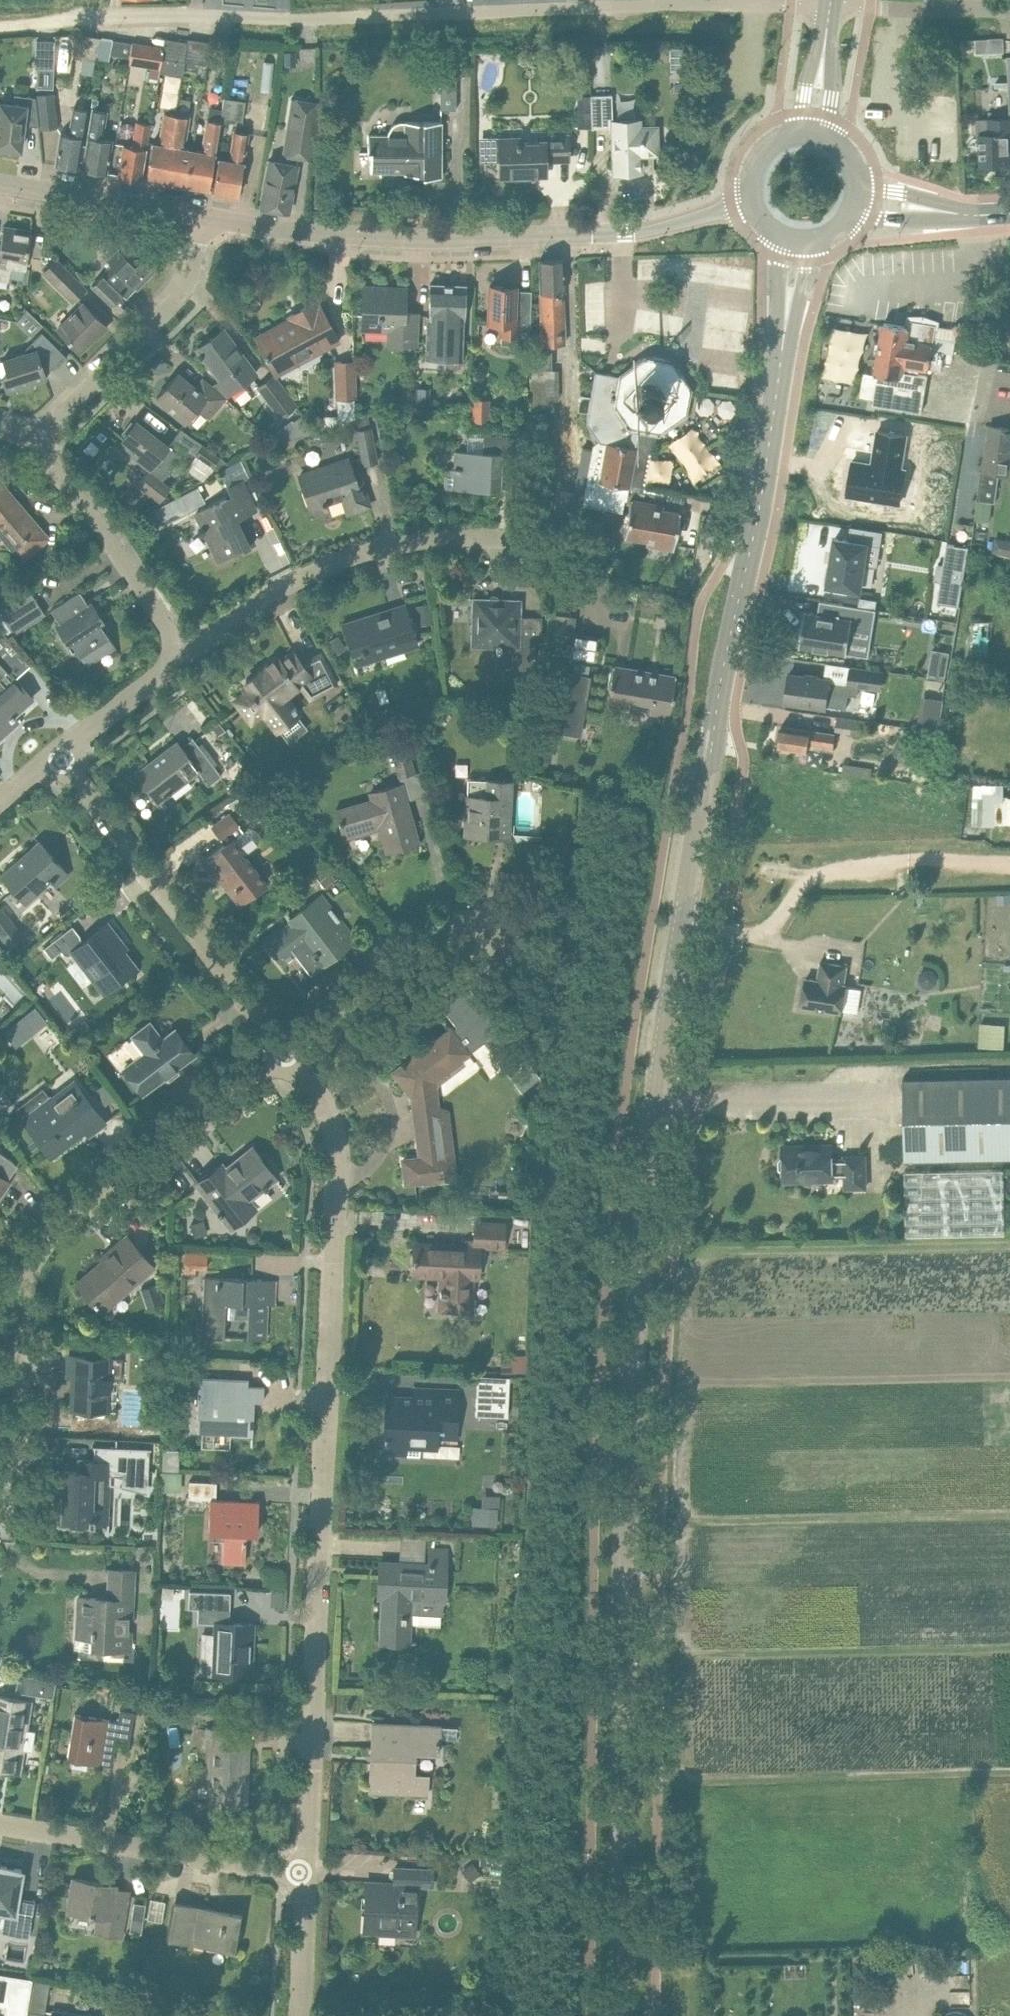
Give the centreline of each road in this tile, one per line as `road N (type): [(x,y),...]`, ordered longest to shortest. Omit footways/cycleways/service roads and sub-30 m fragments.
road 1 (tertiary): [(623,2015),(627,1525),(643,1220),(691,867),(730,630),(763,494),(784,343)]
road 2 (residential): [(306,1873),(338,1161),(319,1094),(287,1053)]
road 3 (unclassified): [(62,19),(830,2)]
road 4 (residential): [(0,1510),(15,1489),(24,1307),(42,1247),(287,1053)]
road 5 (residential): [(202,217),(428,239),(637,231),(733,206)]
road 6 (residential): [(185,654),(269,591),(330,563),(437,539),(555,543)]
road 7 (residential): [(287,1053),(57,754)]
road 8 (residential): [(306,1873),(0,1823)]
road 9 (residential): [(29,446),(180,295),(202,217)]
road 10 (residential): [(29,446),(93,515),(185,654)]
road 11 (residential): [(287,1053),(431,942),(466,929),(500,943)]
road 12 (residential): [(202,217),(0,184)]
road 13 (residential): [(1009,8),(830,2)]
road 14 (residential): [(57,754),(185,654)]
road 15 (residential): [(300,2015),(306,1873)]

